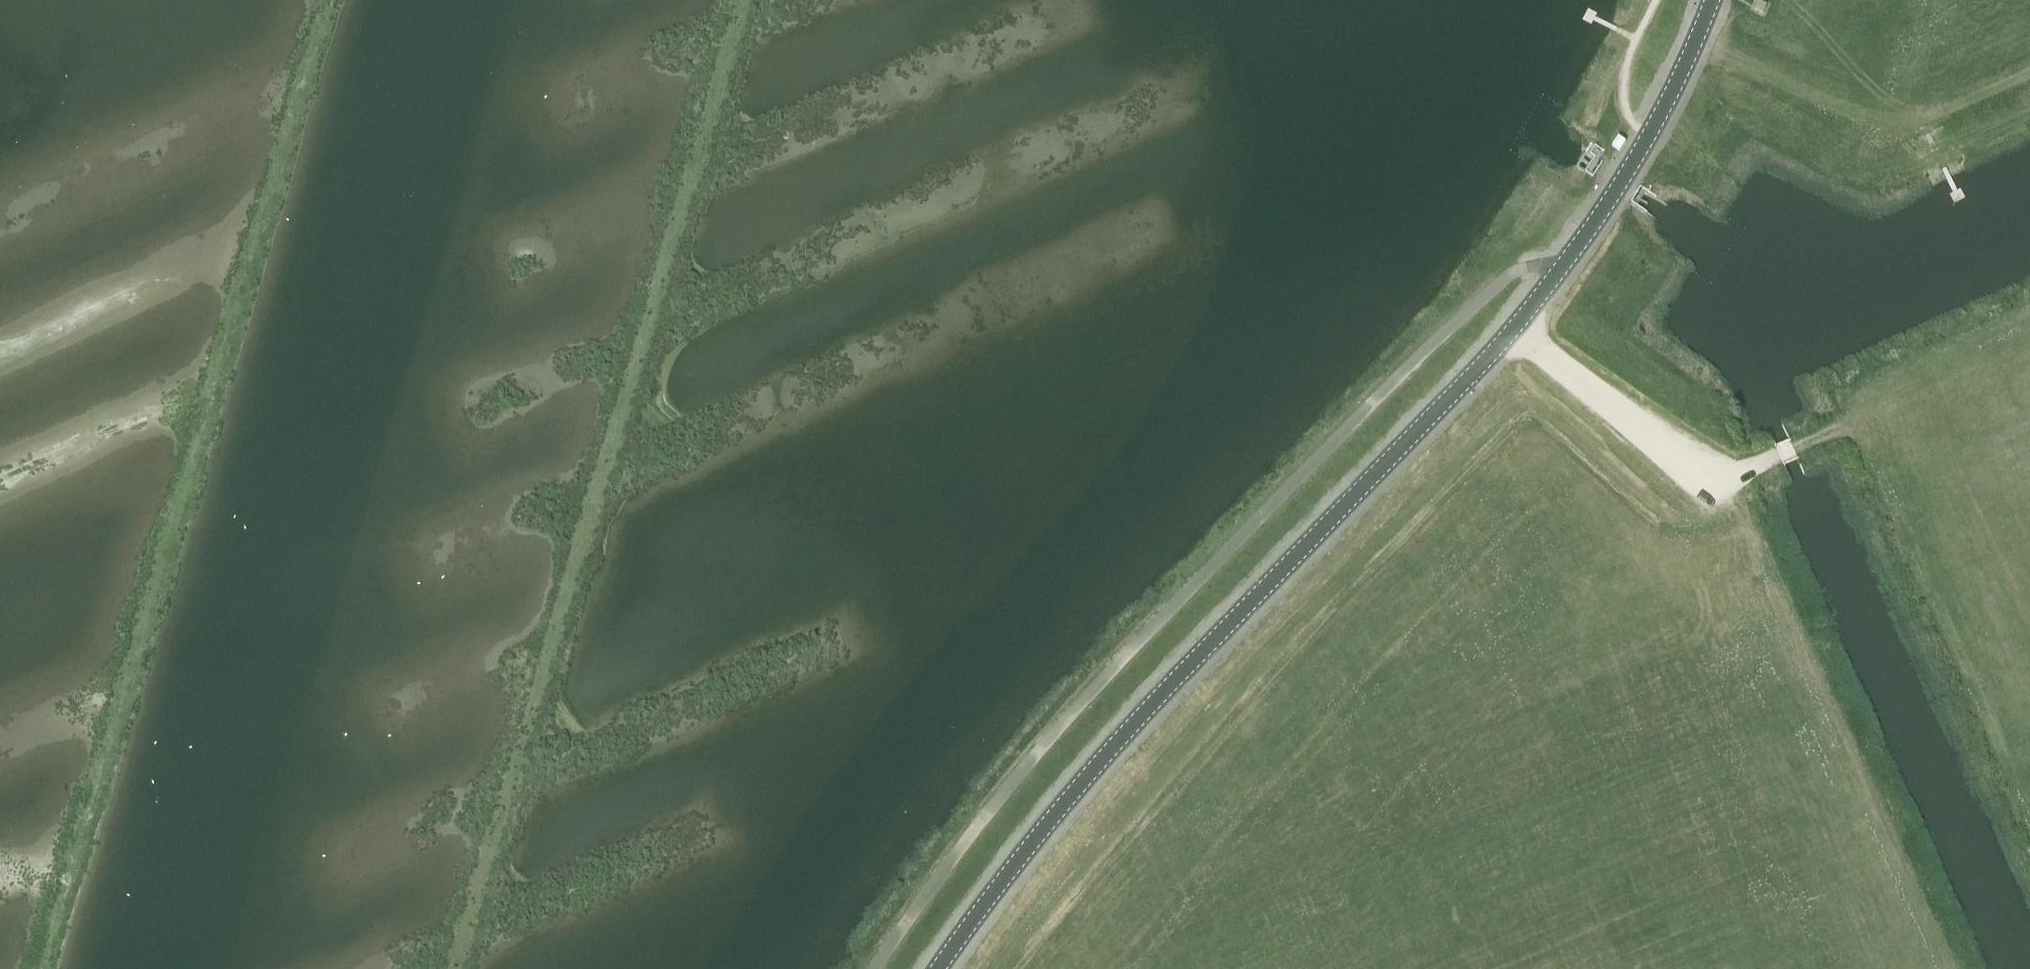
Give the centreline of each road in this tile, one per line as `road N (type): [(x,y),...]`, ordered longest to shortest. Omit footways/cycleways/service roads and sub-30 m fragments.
road 1 (unclassified): [(1712,0),(1638,151),(1515,328),(1156,699),(1065,802),(938,968)]
road 2 (track): [(1856,427),(1708,481),(1515,328)]

